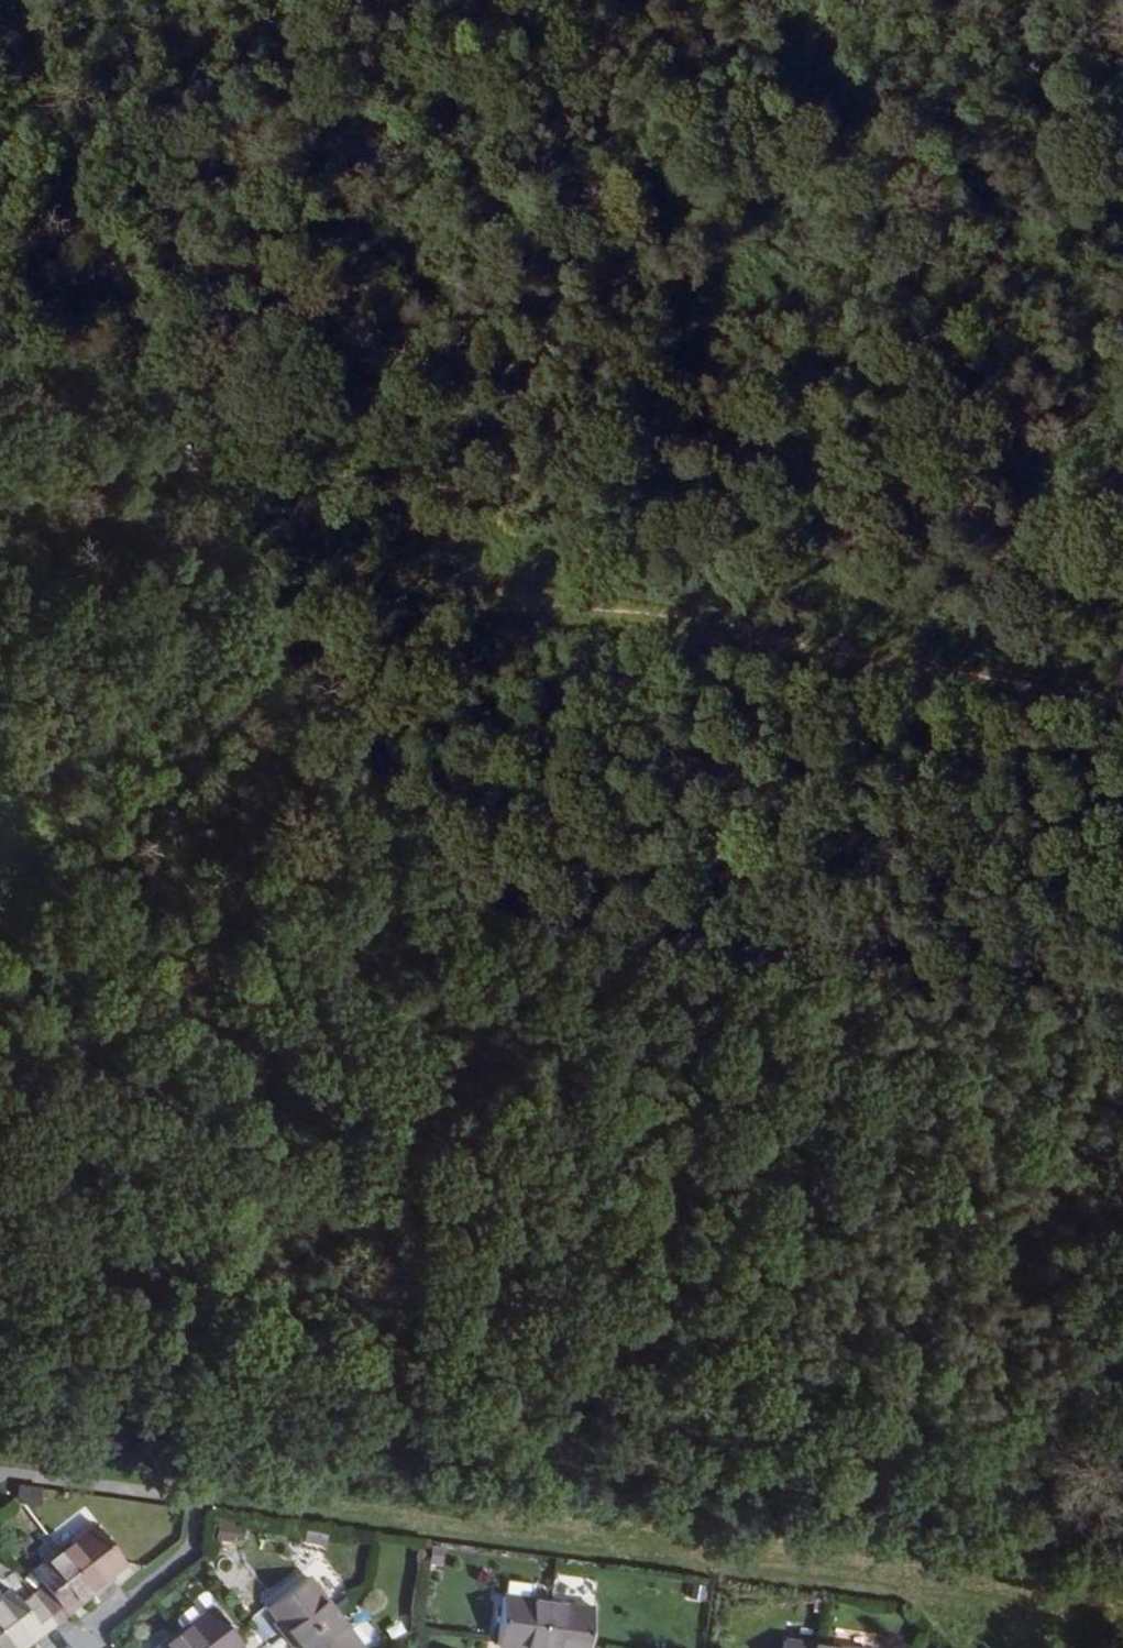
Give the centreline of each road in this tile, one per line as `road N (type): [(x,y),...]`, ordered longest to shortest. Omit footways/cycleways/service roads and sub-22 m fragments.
road 1 (track): [(0,504),(1122,699)]
road 2 (track): [(215,538),(22,0)]

